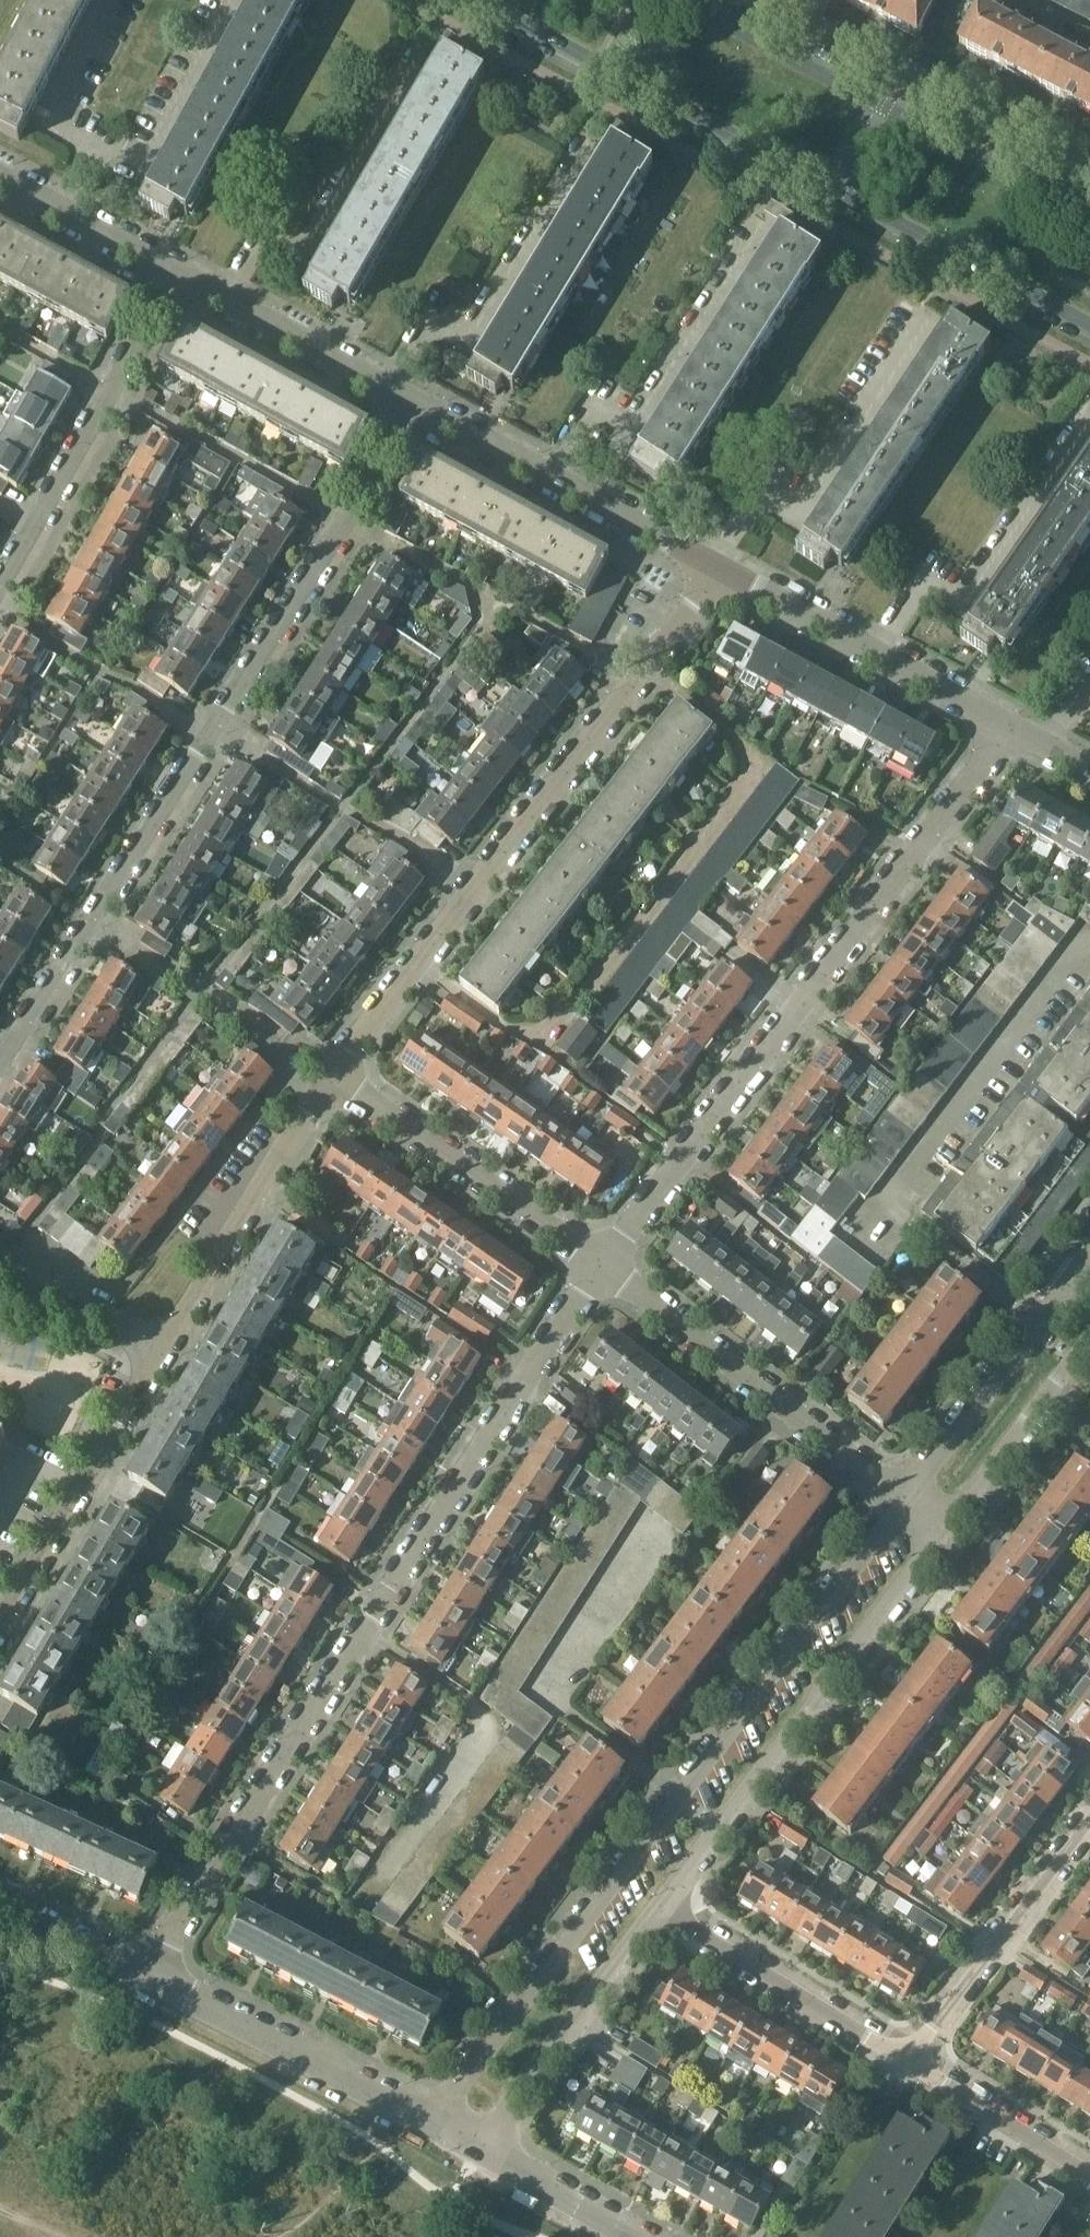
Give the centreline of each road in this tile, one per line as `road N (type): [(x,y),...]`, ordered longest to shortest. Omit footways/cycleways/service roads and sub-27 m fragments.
road 1 (residential): [(149,1976),(602,1261)]
road 2 (residential): [(0,1072),(425,414)]
road 3 (residential): [(899,1504),(441,2115)]
road 4 (primary): [(481,0),(1089,324)]
road 5 (residential): [(602,1261),(1011,731)]
road 6 (residential): [(345,1072),(702,568)]
road 7 (residential): [(656,1908),(940,1542)]
road 8 (primary): [(1089,214),(687,0)]
road 9 (residential): [(899,1504),(602,1261)]
road 10 (residential): [(0,589),(182,276)]
road 11 (residential): [(1011,731),(702,568)]
road 12 (residential): [(169,1352),(345,1072)]
road 13 (residential): [(441,2115),(149,1976)]
road 14 (residential): [(602,1261),(345,1072)]
road 15 (residential): [(7,1625),(169,1352)]
road 16 (residential): [(702,568),(425,414)]
road 17 (residential): [(1089,1255),(899,1504)]
road 18 (residential): [(911,2059),(656,1908)]
road 19 (residential): [(911,2059),(1089,1825)]
road 20 (residential): [(488,2145),(656,1908)]
road 21 (residential): [(425,414),(182,276)]
road 22 (residential): [(940,1542),(1089,1346)]
road 23 (residential): [(1089,2174),(911,2059)]
road 24 (residential): [(182,276),(0,175)]
road 25 (residential): [(169,1352),(0,1270)]
road 26 (residential): [(648,2236),(488,2145)]
road 27 (residential): [(149,1976),(0,1912)]

